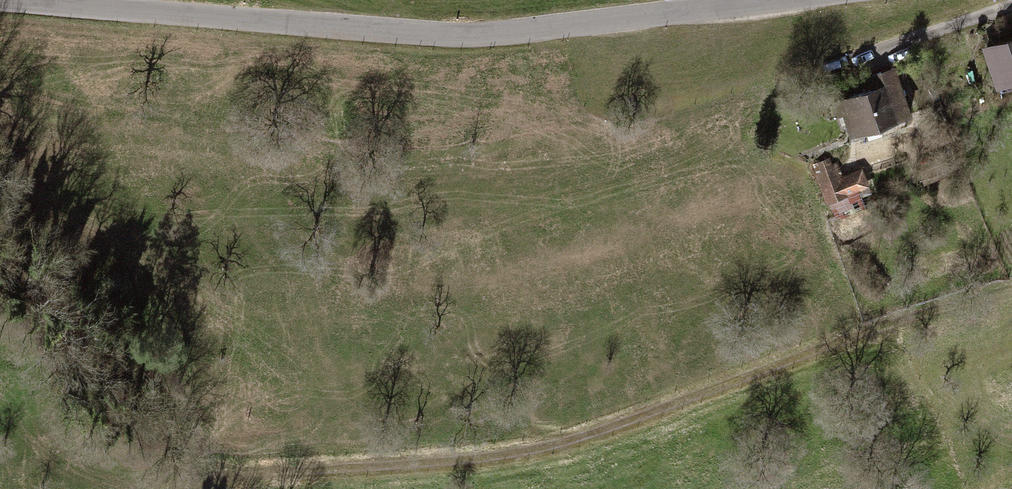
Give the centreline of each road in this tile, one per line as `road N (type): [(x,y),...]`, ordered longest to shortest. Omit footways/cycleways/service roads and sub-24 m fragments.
road 1 (track): [(1011,289),(930,305),(593,428),(516,447),(218,473),(191,488)]
road 2 (tertiary): [(781,0),(495,40),(418,39),(19,0)]

